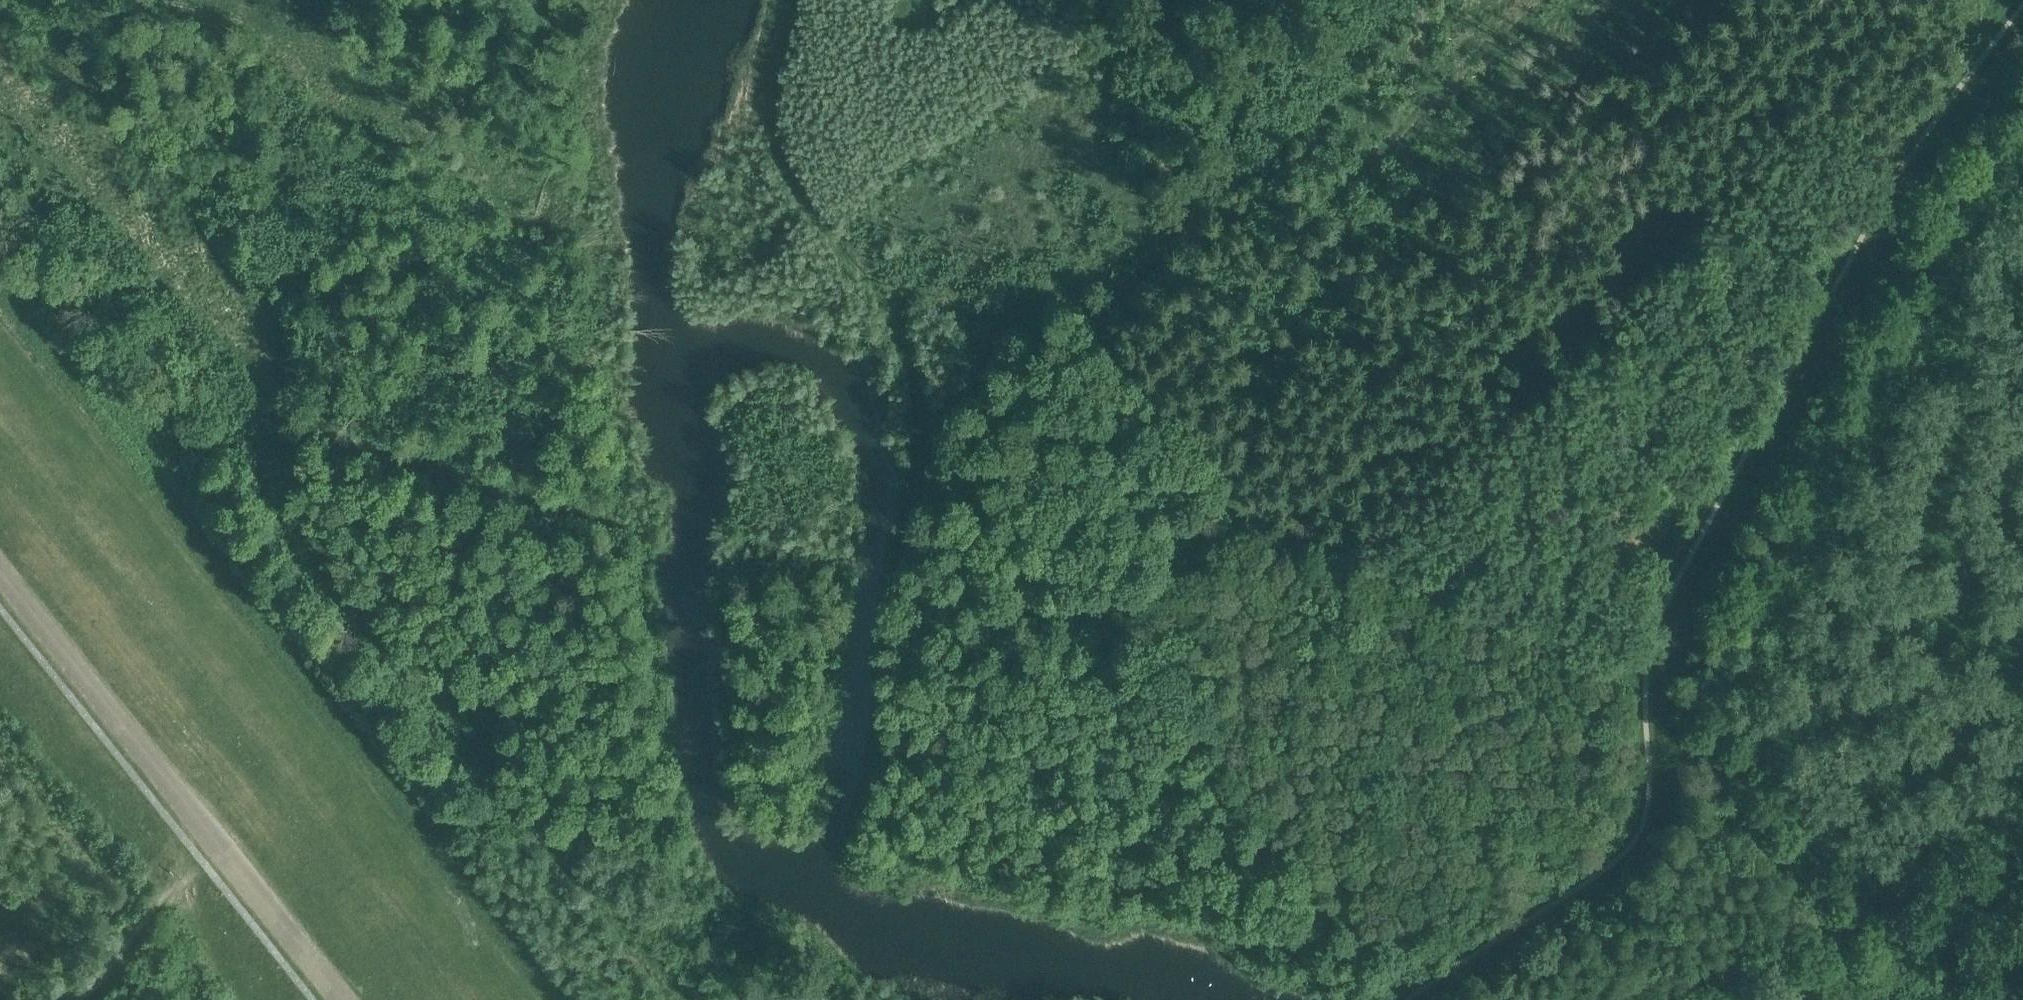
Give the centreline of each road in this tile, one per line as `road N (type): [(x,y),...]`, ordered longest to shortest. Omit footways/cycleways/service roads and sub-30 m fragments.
road 1 (unclassified): [(346,999),(0,570)]

